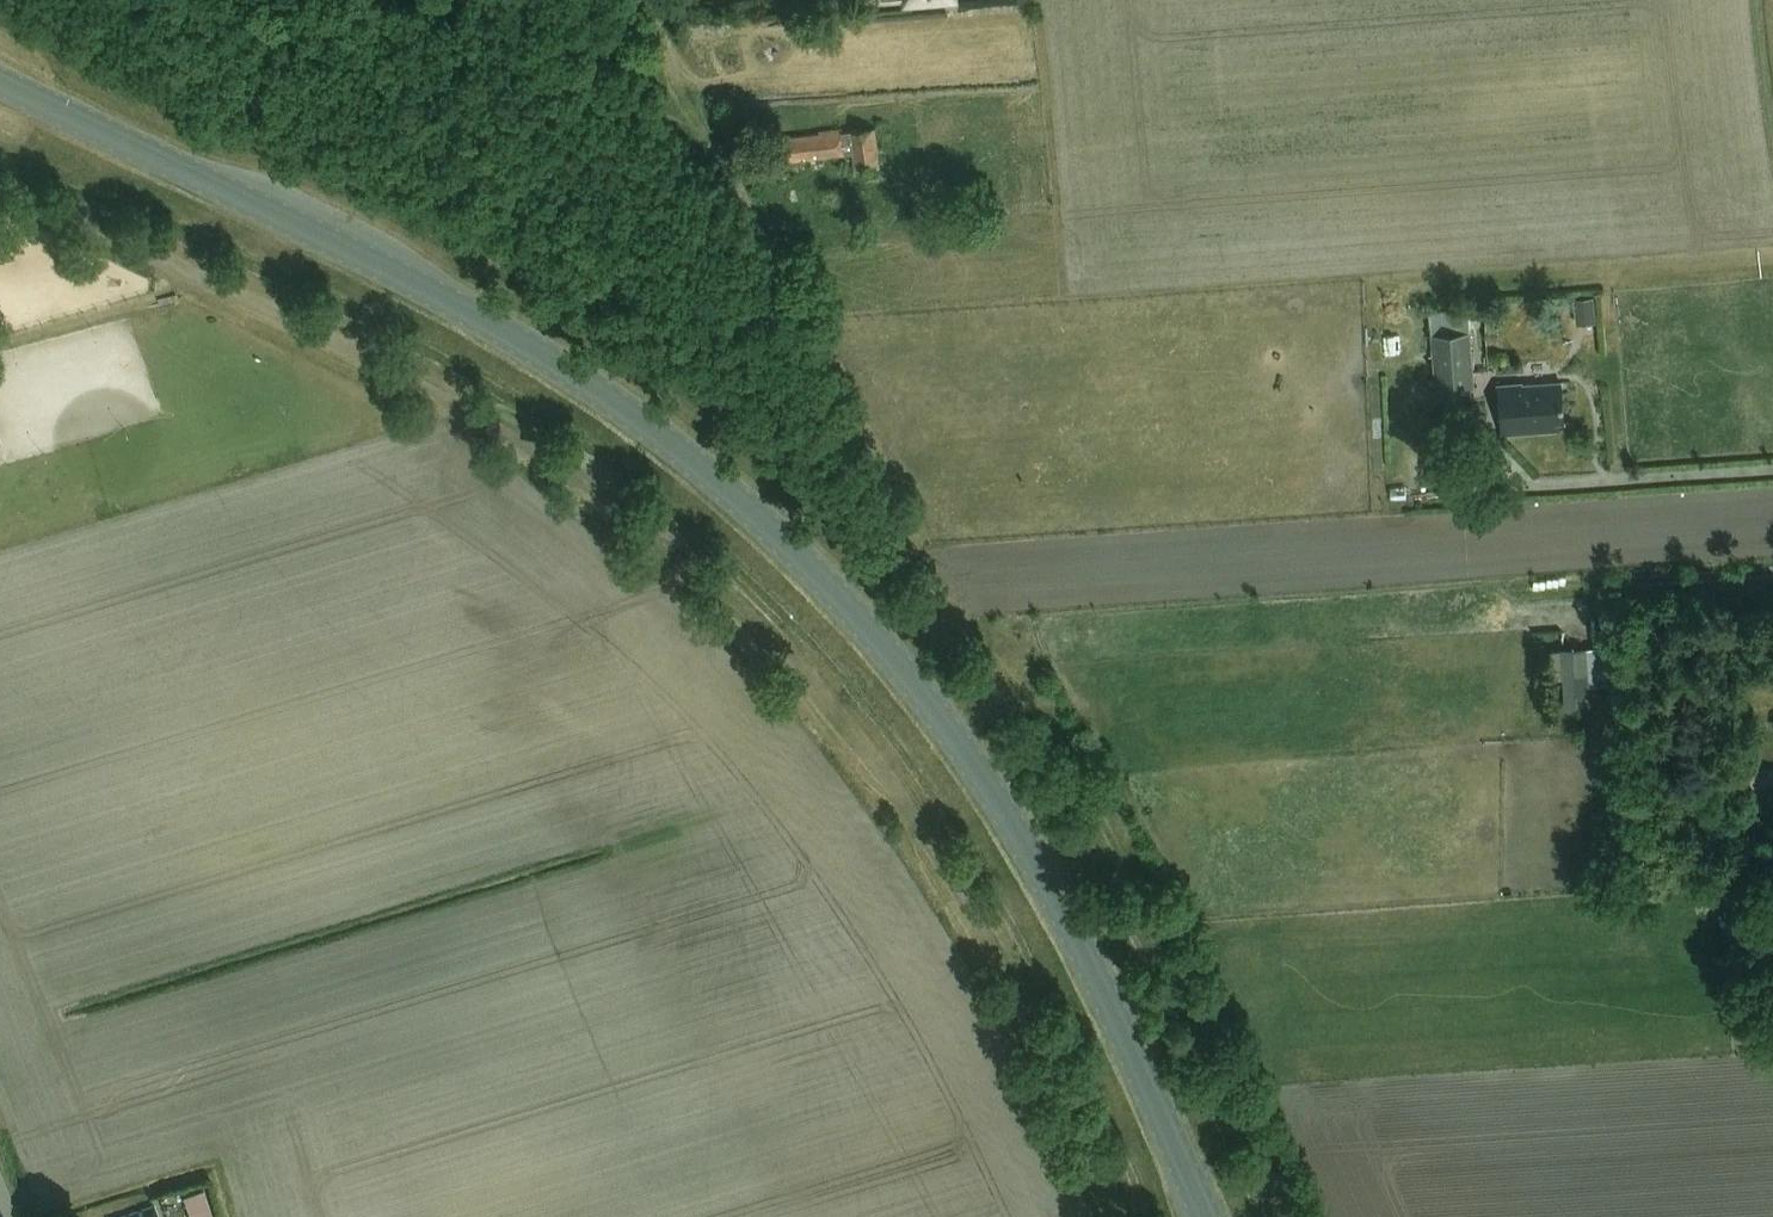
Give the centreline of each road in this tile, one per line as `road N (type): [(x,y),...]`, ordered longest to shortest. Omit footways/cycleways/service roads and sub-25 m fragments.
road 1 (primary): [(1197,1216),(1022,846),(876,637),(768,523),(491,327),(0,80)]

